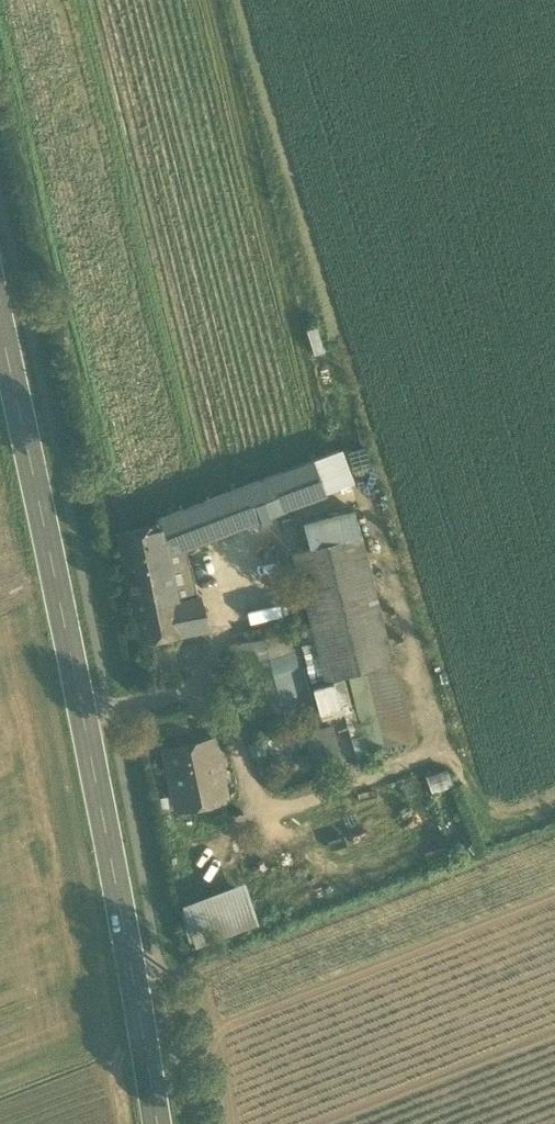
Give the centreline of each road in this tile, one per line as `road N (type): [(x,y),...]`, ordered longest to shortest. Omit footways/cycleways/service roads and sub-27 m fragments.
road 1 (tertiary): [(160,1123),(0,318)]

